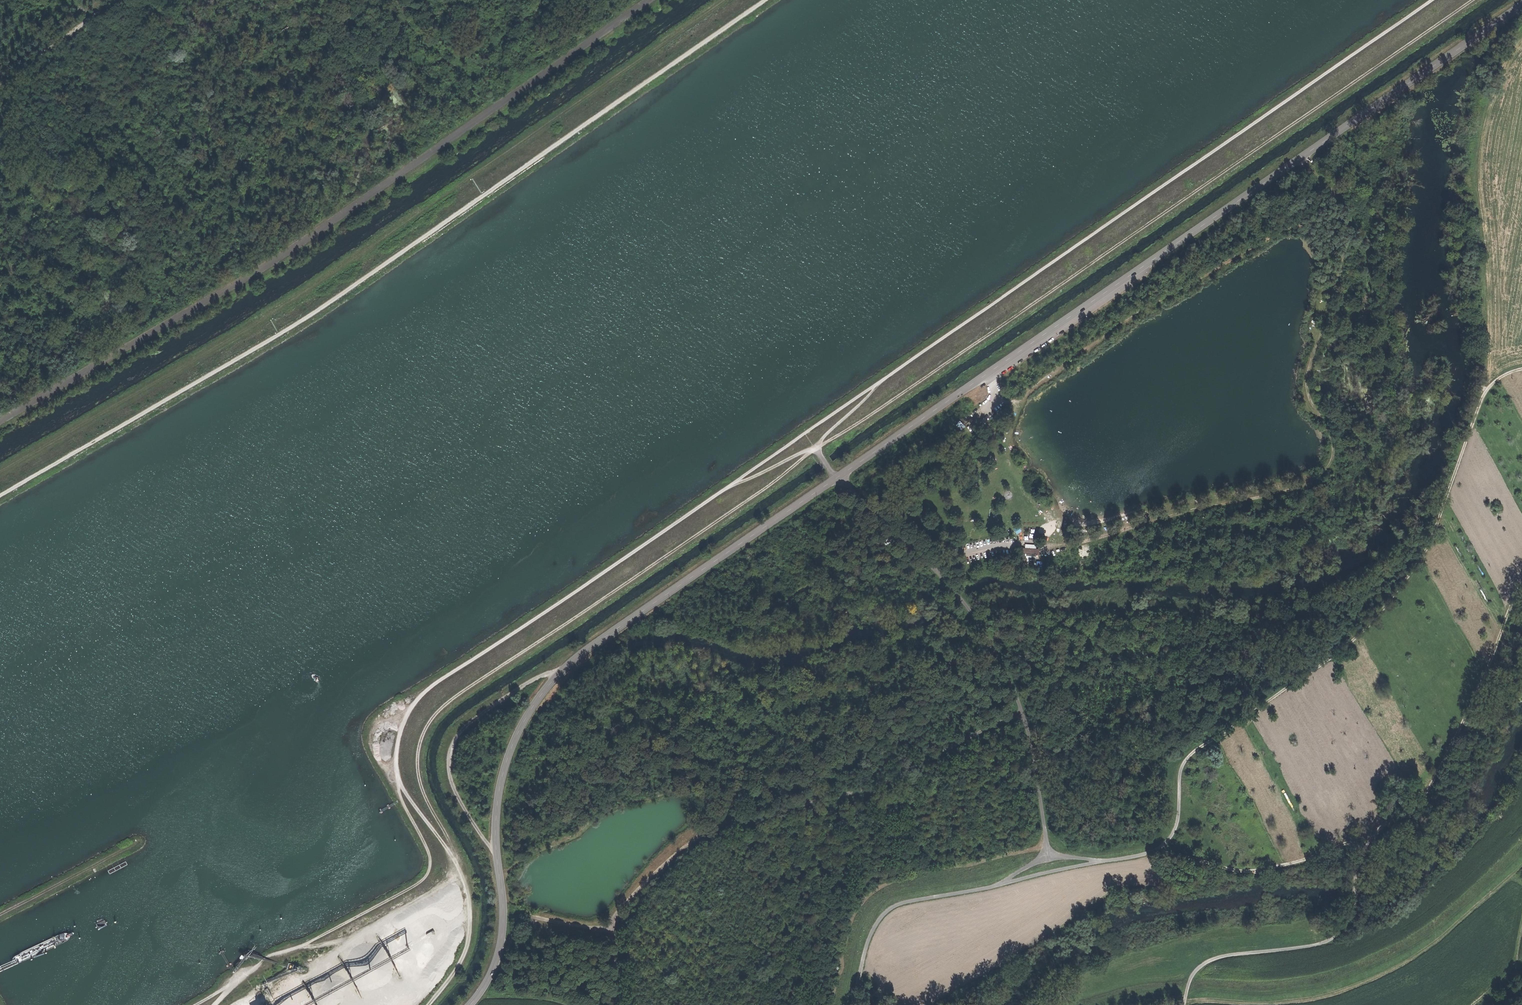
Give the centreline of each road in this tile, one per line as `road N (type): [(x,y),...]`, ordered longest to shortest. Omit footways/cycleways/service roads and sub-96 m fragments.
road 1 (track): [(1430,0),(432,686),(405,713),(397,776),(430,857),(425,877),(269,955),(228,985)]
road 2 (tertiary): [(1521,4),(563,669),(531,710),(503,773),(497,858),(504,921),(498,961),(471,1004)]
road 3 (track): [(766,0),(318,310),(0,495)]
road 4 (track): [(0,474),(305,293),(725,0)]
road 5 (track): [(1473,0),(816,448)]
road 6 (track): [(397,776),(457,856),(418,774),(420,742),(436,715),(816,448)]
road 7 (track): [(1521,371),(1489,385),(1473,409),(1415,566),(1344,650),(1188,760),(1177,830),(1164,850)]
road 8 (track): [(1020,713),(882,781),(723,820),(615,918),(614,1004)]
road 9 (track): [(1521,854),(1424,939),(1371,970),(1315,989),(1163,990),(1079,1004)]
road 10 (track): [(878,381),(816,448),(932,566),(1020,713)]
road 11 (track): [(843,1004),(869,905),(888,893),(1050,853)]
road 12 (track): [(1387,824),(1424,800),(1484,682),(1521,580)]
road 13 (track): [(1364,843),(1346,929),(1330,941),(1215,954),(1194,972),(1184,1004)]
road 14 (track): [(563,669),(466,727),(451,748),(450,778),(497,858)]
road 15 (track): [(1003,882),(890,909),(870,938),(854,1004)]
road 16 (track): [(1164,850),(1229,872),(1279,868),(1364,843)]
road 17 (track): [(457,856),(473,911),(468,941),(462,964),(430,1004)]
road 18 (track): [(118,0),(0,84)]
road 19 (track): [(1020,713),(1050,853)]

